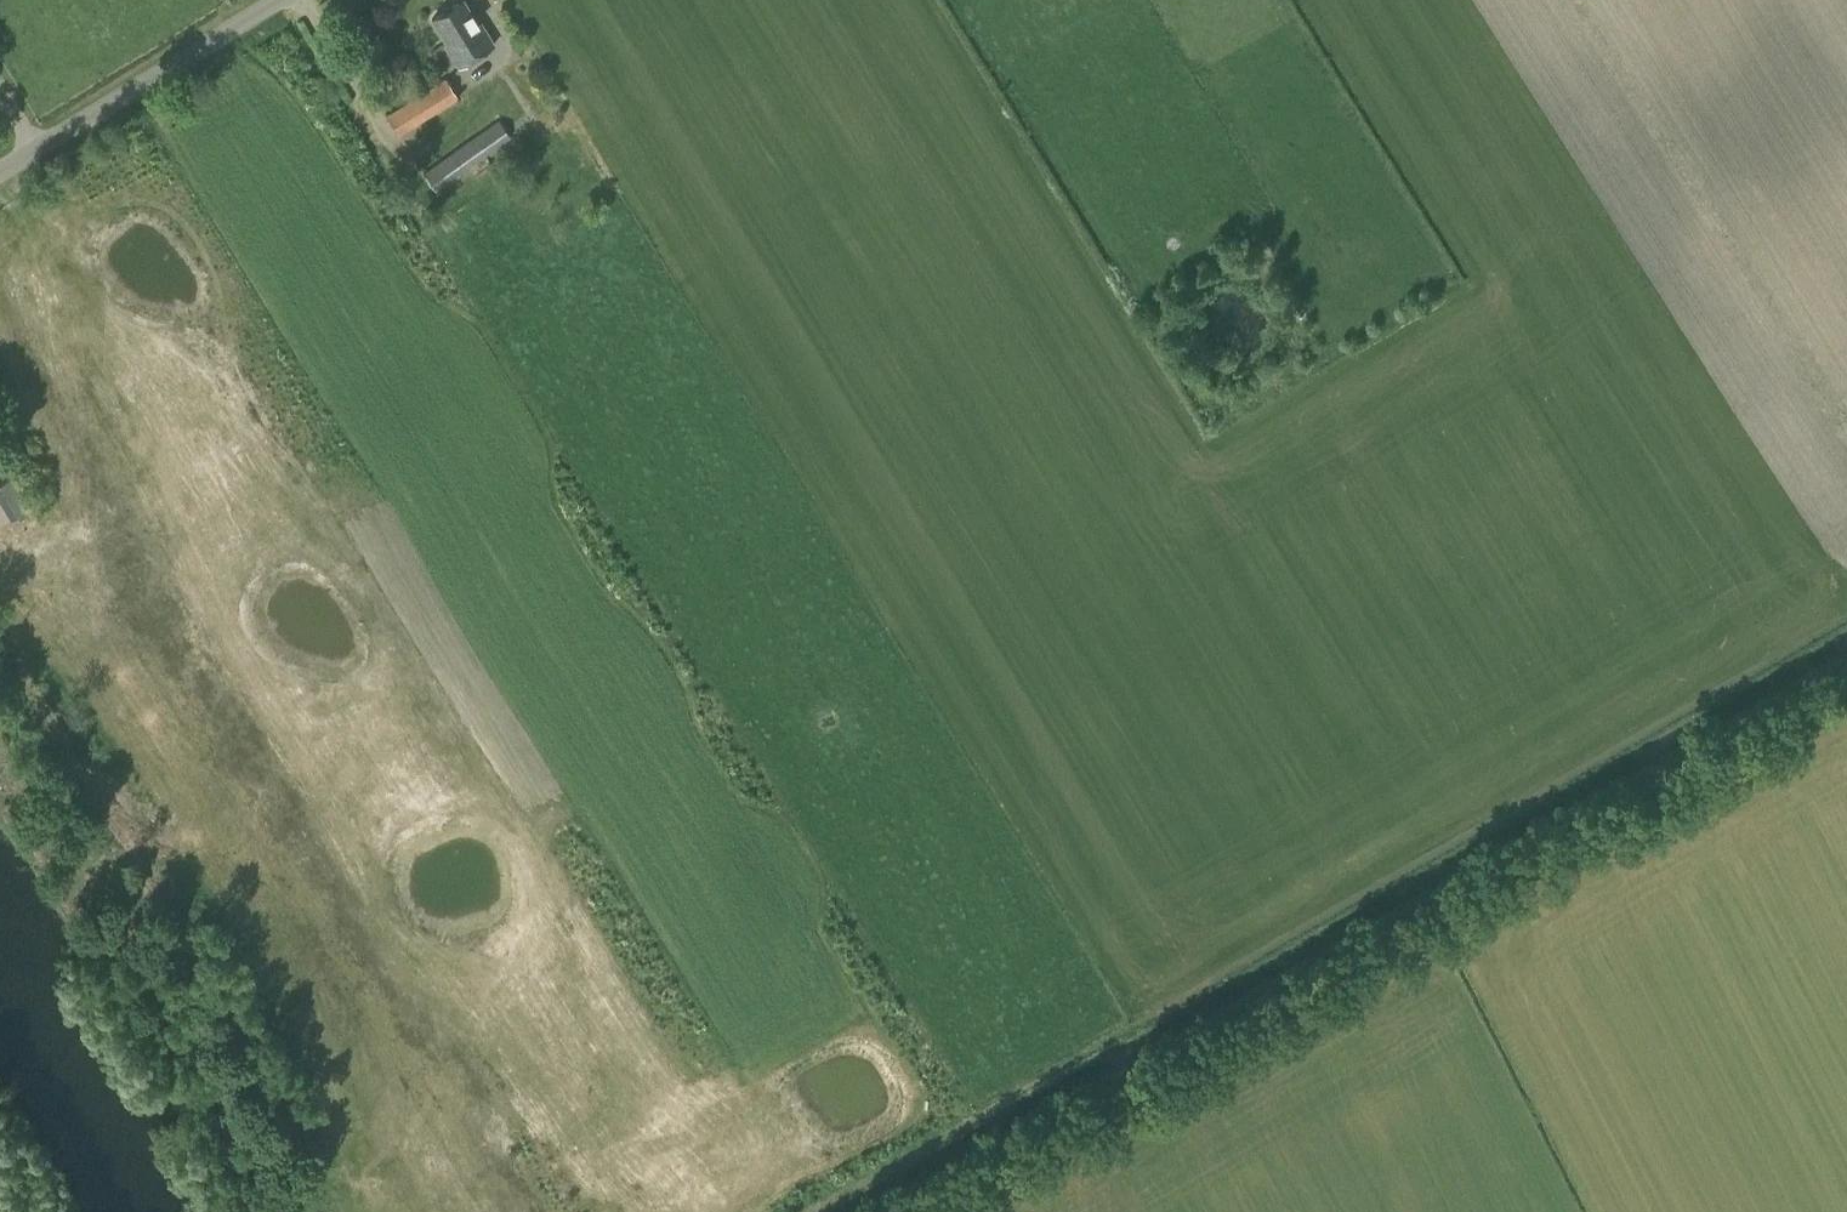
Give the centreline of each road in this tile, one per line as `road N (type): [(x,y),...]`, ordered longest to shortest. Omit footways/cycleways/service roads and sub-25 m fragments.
road 1 (unclassified): [(0,174),(277,0)]

